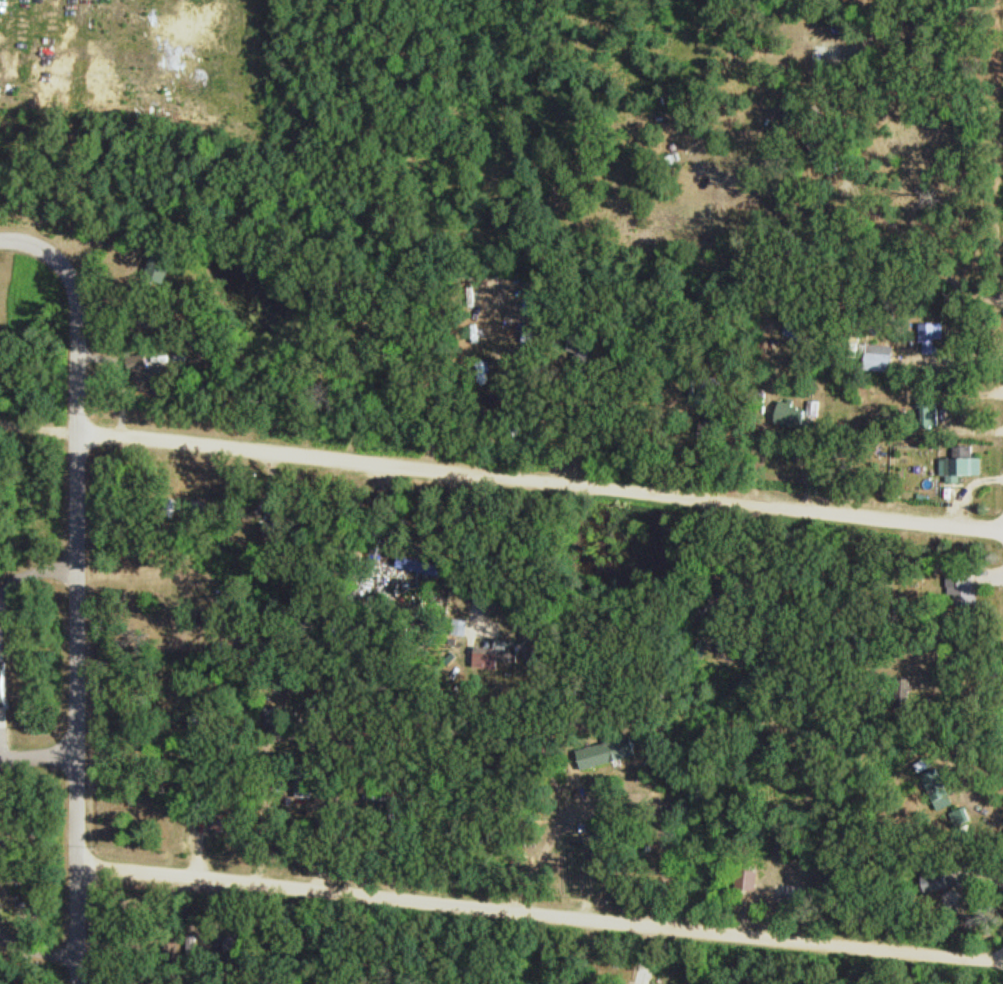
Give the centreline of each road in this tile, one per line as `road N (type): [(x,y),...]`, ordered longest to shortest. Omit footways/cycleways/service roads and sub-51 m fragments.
road 1 (residential): [(1002,962),(78,861)]
road 2 (residential): [(1002,530),(78,434)]
road 3 (residential): [(78,983),(77,281),(56,253)]

